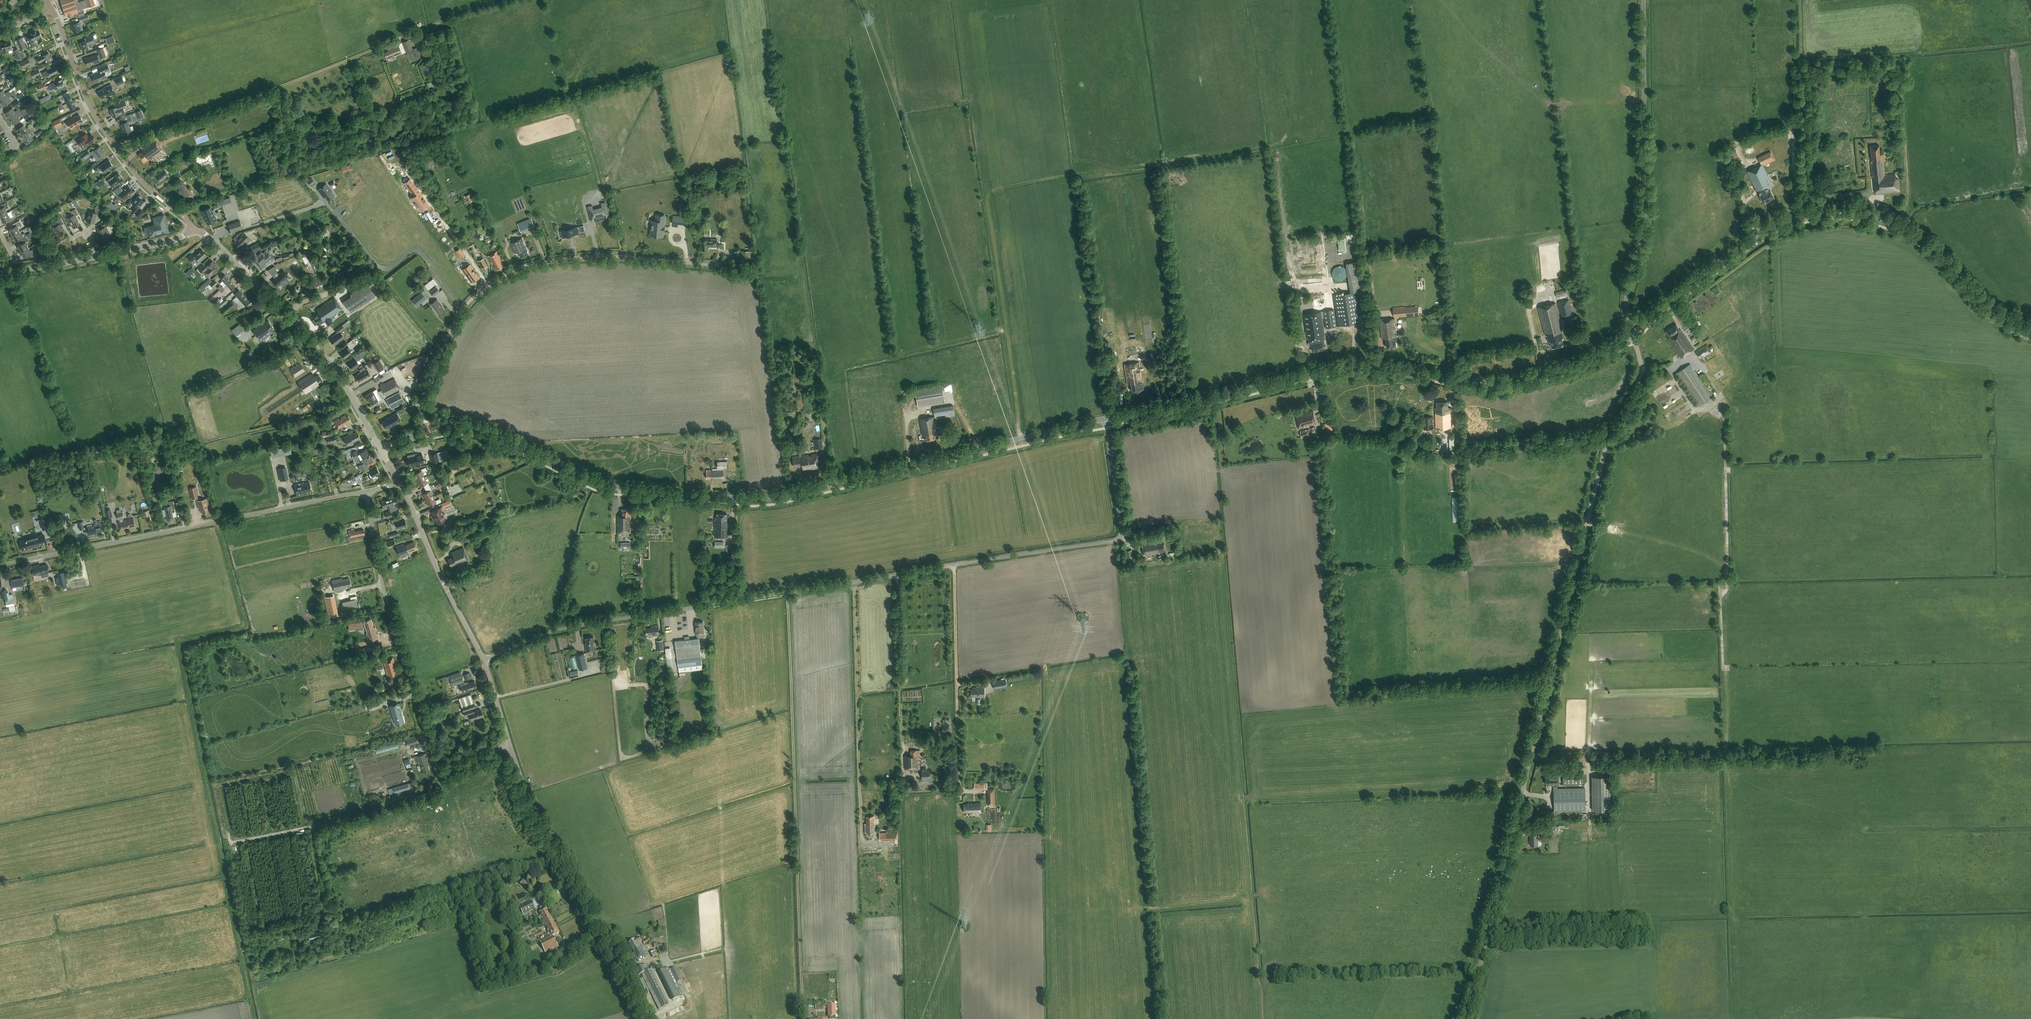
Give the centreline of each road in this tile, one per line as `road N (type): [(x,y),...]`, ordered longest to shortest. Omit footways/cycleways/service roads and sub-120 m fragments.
road 1 (unclassified): [(484,660),(577,626),(1119,539),(1105,419)]
road 2 (unclassified): [(1468,1018),(1602,464),(1640,380),(1632,331)]
road 3 (tertiary): [(428,430),(495,431),(618,487),(760,497),(1105,419)]
road 4 (tertiary): [(1105,419),(1347,366),(1498,381),(1579,364),(1632,331)]
road 5 (tertiary): [(1632,331),(1760,232),(1799,216),(1845,212),(1925,240),(1991,307),(2030,329)]
road 6 (track): [(787,593),(803,1012)]
road 7 (unclassified): [(428,430),(423,397),(454,323),(492,282),(529,264),(592,256),(725,266)]
road 8 (unclassified): [(0,565),(366,491)]
road 9 (unclassified): [(366,491),(382,582),(436,762),(450,768),(510,744)]
road 10 (track): [(1067,176),(1279,144),(1299,0)]
road 11 (unclassified): [(1632,331),(1626,300),(1646,211),(1644,0)]
road 12 (tertiary): [(646,1018),(510,744)]
road 13 (tertiary): [(380,449),(326,359),(193,229)]
road 14 (track): [(854,582),(861,853)]
road 15 (unclassified): [(193,229),(142,181),(99,123),(52,9)]
road 16 (track): [(954,565),(959,800)]
road 17 (track): [(330,912),(315,828),(430,791),(443,768)]
road 18 (tertiary): [(484,660),(398,481)]

